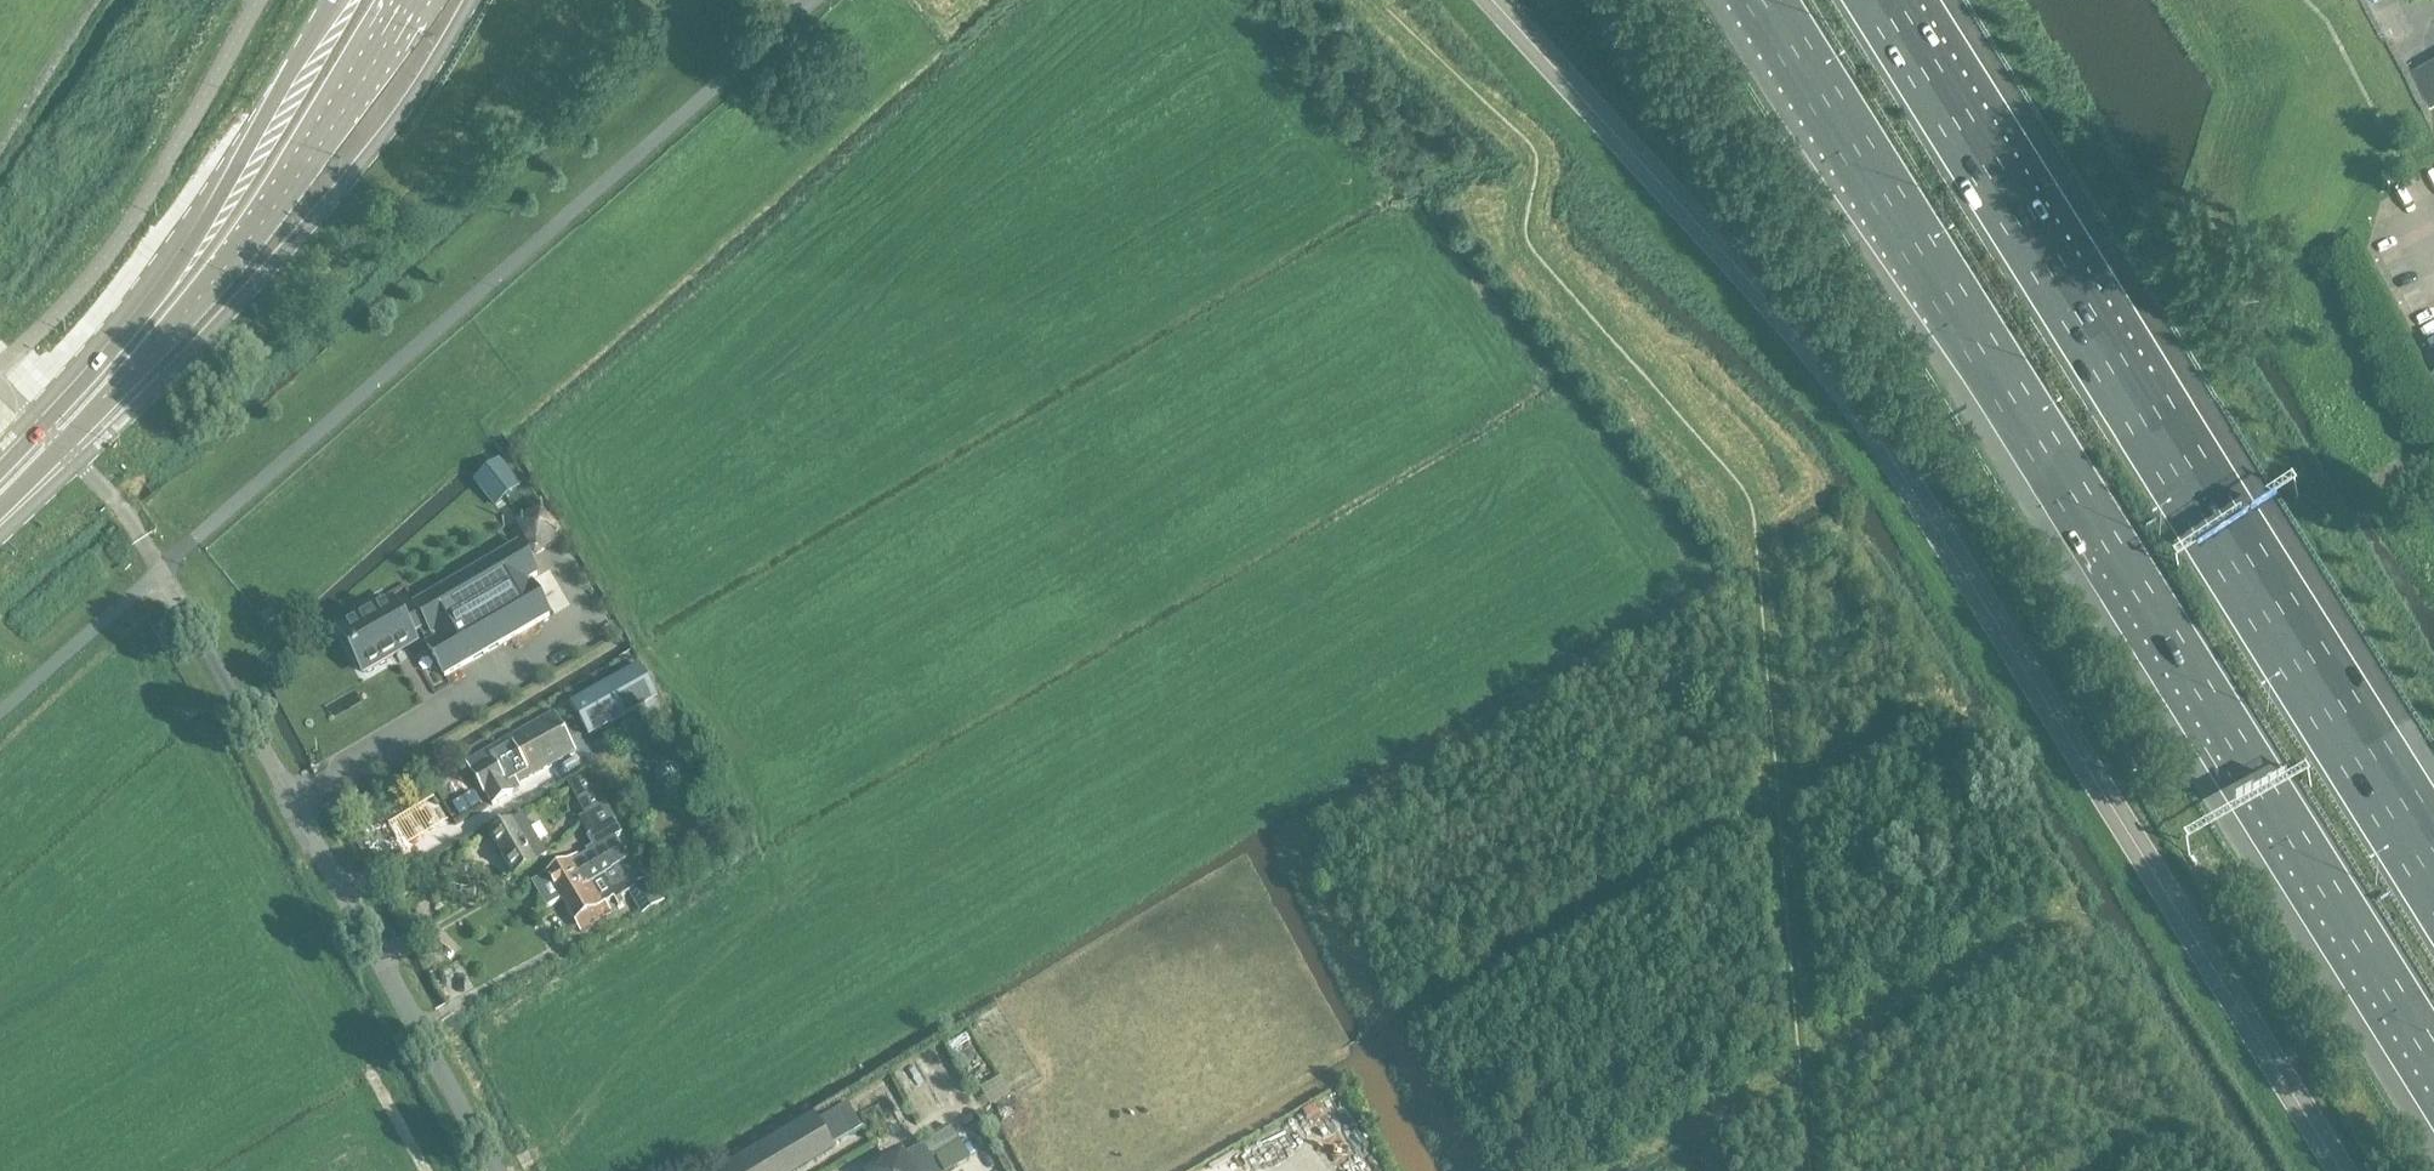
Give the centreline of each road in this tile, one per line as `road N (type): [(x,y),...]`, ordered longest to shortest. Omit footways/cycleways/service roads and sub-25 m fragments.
road 1 (tertiary): [(2344,1170),(1850,393),(1487,0)]
road 2 (motorway): [(1763,0),(2433,1078)]
road 3 (motorway): [(2433,872),(1885,0)]
road 4 (unclassified): [(496,1170),(160,569)]
road 5 (secondary): [(0,509),(109,401),(237,252),(410,0)]
road 6 (secondary): [(333,0),(169,280),(0,467)]
road 7 (track): [(369,1065),(430,1170)]

